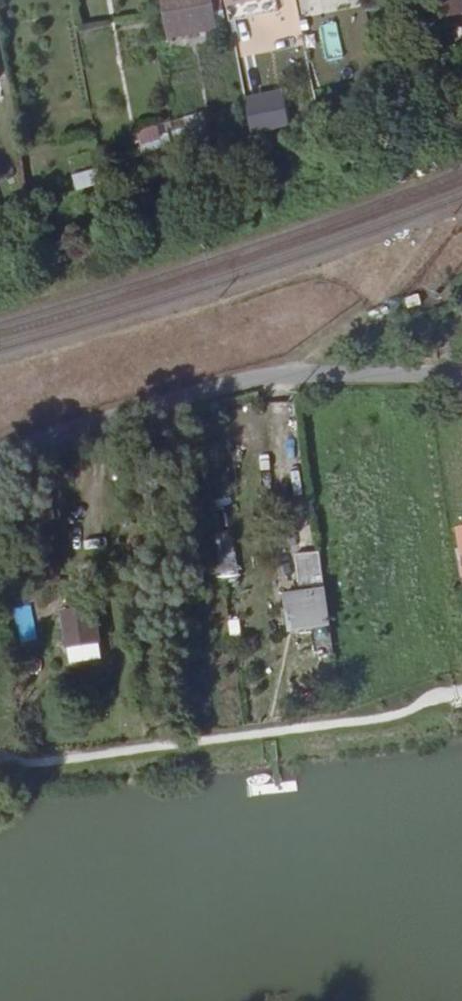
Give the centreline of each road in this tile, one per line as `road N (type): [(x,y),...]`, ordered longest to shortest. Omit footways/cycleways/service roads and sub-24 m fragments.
road 1 (unclassified): [(0,455),(240,376),(461,368)]

